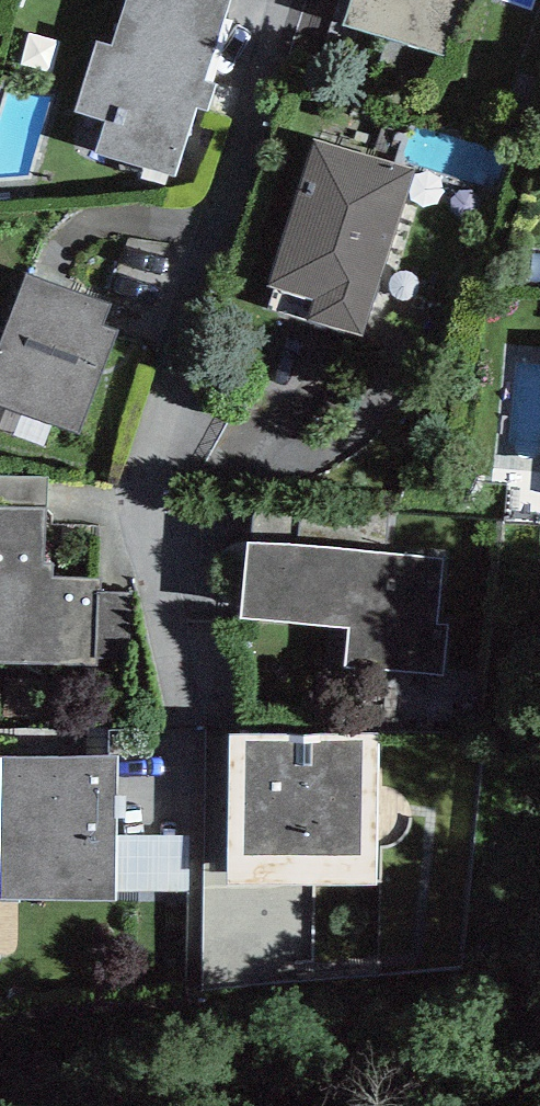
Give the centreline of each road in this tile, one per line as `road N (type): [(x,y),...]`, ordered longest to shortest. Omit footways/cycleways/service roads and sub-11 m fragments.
road 1 (residential): [(285,0),(148,417),(135,485),(155,564),(170,691),(168,803)]

